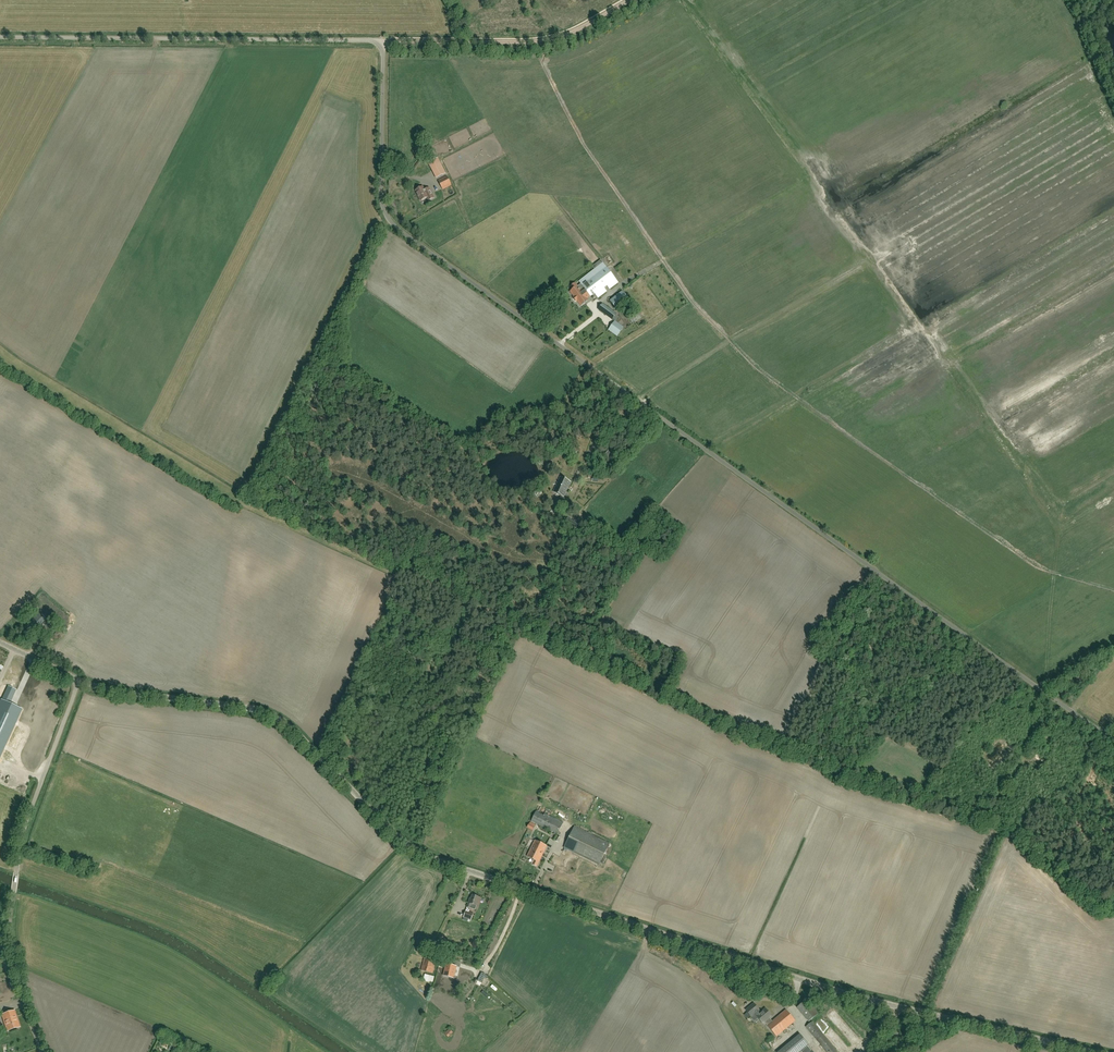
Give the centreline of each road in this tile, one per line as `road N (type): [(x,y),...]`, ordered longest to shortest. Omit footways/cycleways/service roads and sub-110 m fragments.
road 1 (unclassified): [(1113,739),(395,226),(384,208),(381,42),(0,37)]
road 2 (unclassified): [(1091,1051),(882,1006),(460,872),(389,838),(342,780),(267,714),(81,684)]
road 3 (unclassified): [(42,1051),(15,970),(11,904),(25,826),(81,684)]
road 4 (track): [(630,0),(544,40),(381,42)]
road 5 (track): [(644,271),(817,173)]

